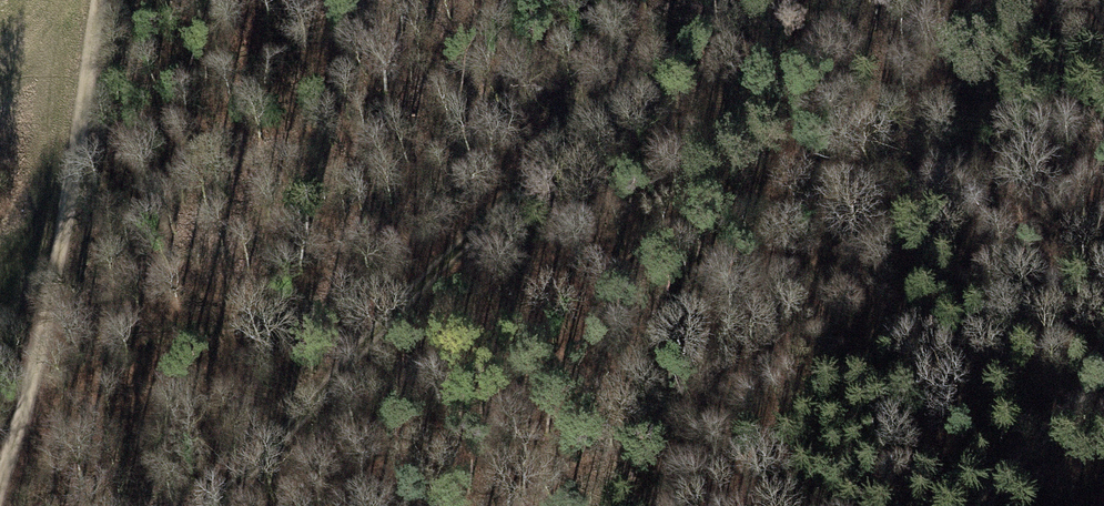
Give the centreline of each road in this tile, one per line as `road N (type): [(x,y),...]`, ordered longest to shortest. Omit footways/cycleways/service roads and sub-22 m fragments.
road 1 (track): [(748,0),(497,211),(208,505)]
road 2 (track): [(443,264),(679,218),(983,87),(1103,12)]
road 3 (track): [(88,0),(49,232),(0,411)]
road 4 (track): [(989,505),(1103,376)]

